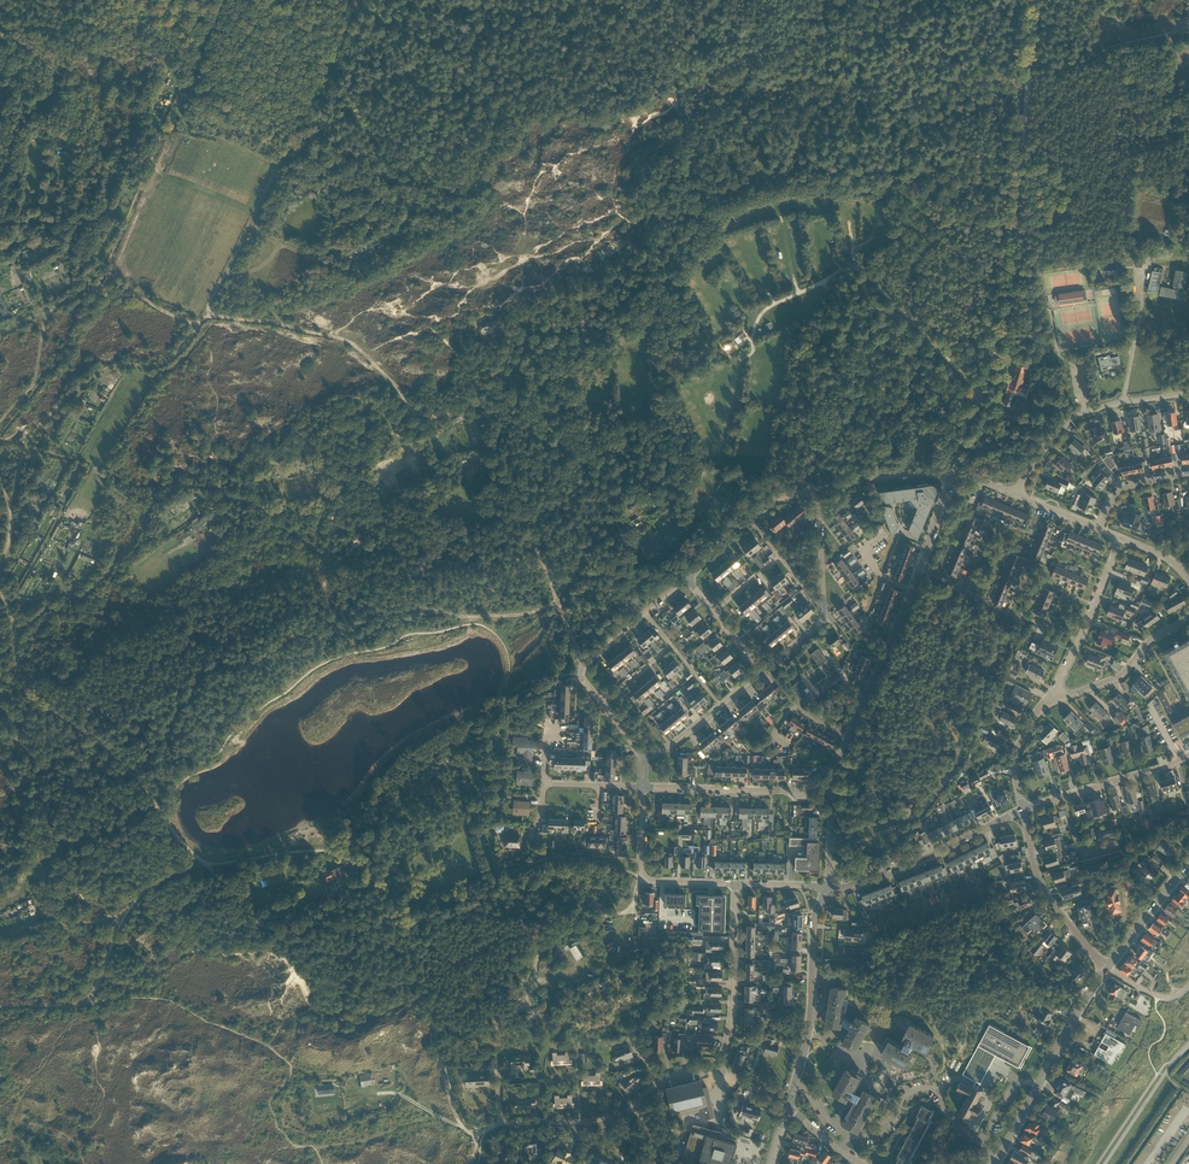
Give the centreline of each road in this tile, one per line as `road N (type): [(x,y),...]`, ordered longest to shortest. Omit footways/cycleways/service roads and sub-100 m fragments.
road 1 (track): [(360,0),(198,329),(169,361),(106,368),(88,378),(31,436),(11,510)]
road 2 (track): [(208,864),(237,910),(262,928),(408,925),(415,980),(453,1110),(477,1135),(472,1163)]
road 3 (track): [(480,403),(421,419),(374,363),(331,337),(212,315),(180,321),(142,297),(97,291),(85,274)]
road 4 (track): [(494,412),(589,463),(684,489),(655,398),(653,316)]
road 5 (track): [(699,215),(653,316),(612,326),(553,374),(487,412)]
road 6 (unclassified): [(848,737),(952,474)]
road 7 (track): [(225,493),(198,485),(163,496),(91,592),(57,599),(15,643)]
road 8 (track): [(1027,84),(964,80),(917,97),(872,82),(820,95)]
road 9 (residential): [(1016,495),(1078,415),(1188,392)]
road 10 (track): [(820,95),(688,144),(699,215)]
road 11 (residential): [(828,887),(900,867),(1023,809)]
road 12 (unclassified): [(795,1085),(809,1032),(814,917),(828,887)]
road 13 (track): [(487,412),(557,602)]
road 14 (track): [(90,1000),(132,904),(165,877),(208,864)]
road 15 (residential): [(1108,967),(1041,885),(1023,809)]
road 16 (residential): [(721,1066),(733,1006),(736,884)]
road 17 (residential): [(1054,699),(1122,539)]
road 18 (residential): [(1023,809),(1188,755)]
road 19 (track): [(1188,32),(1123,43),(1082,62),(1028,66)]
road 20 (residential): [(1054,699),(1119,678),(1148,642),(1188,618)]
road 21 (residential): [(798,794),(643,787)]
road 22 (track): [(0,590),(27,689),(17,738)]
road 23 (residential): [(484,1131),(601,1120),(633,1106)]
road 24 (unclassified): [(828,887),(832,793),(848,737)]
road 25 (track): [(86,479),(6,605)]
road 26 (tertiary): [(1038,1085),(1108,967)]
road 27 (residential): [(818,490),(952,474)]
road 28 (tertiary): [(1108,967),(1188,867)]
road 29 (residential): [(600,703),(580,668),(646,613)]
road 30 (track): [(50,311),(34,381),(0,422)]
road 31 (unclassified): [(952,474),(993,356)]
road 32 (residential): [(1023,809),(1017,752),(1031,719),(1054,699)]
road 33 (residential): [(824,610),(818,490)]

